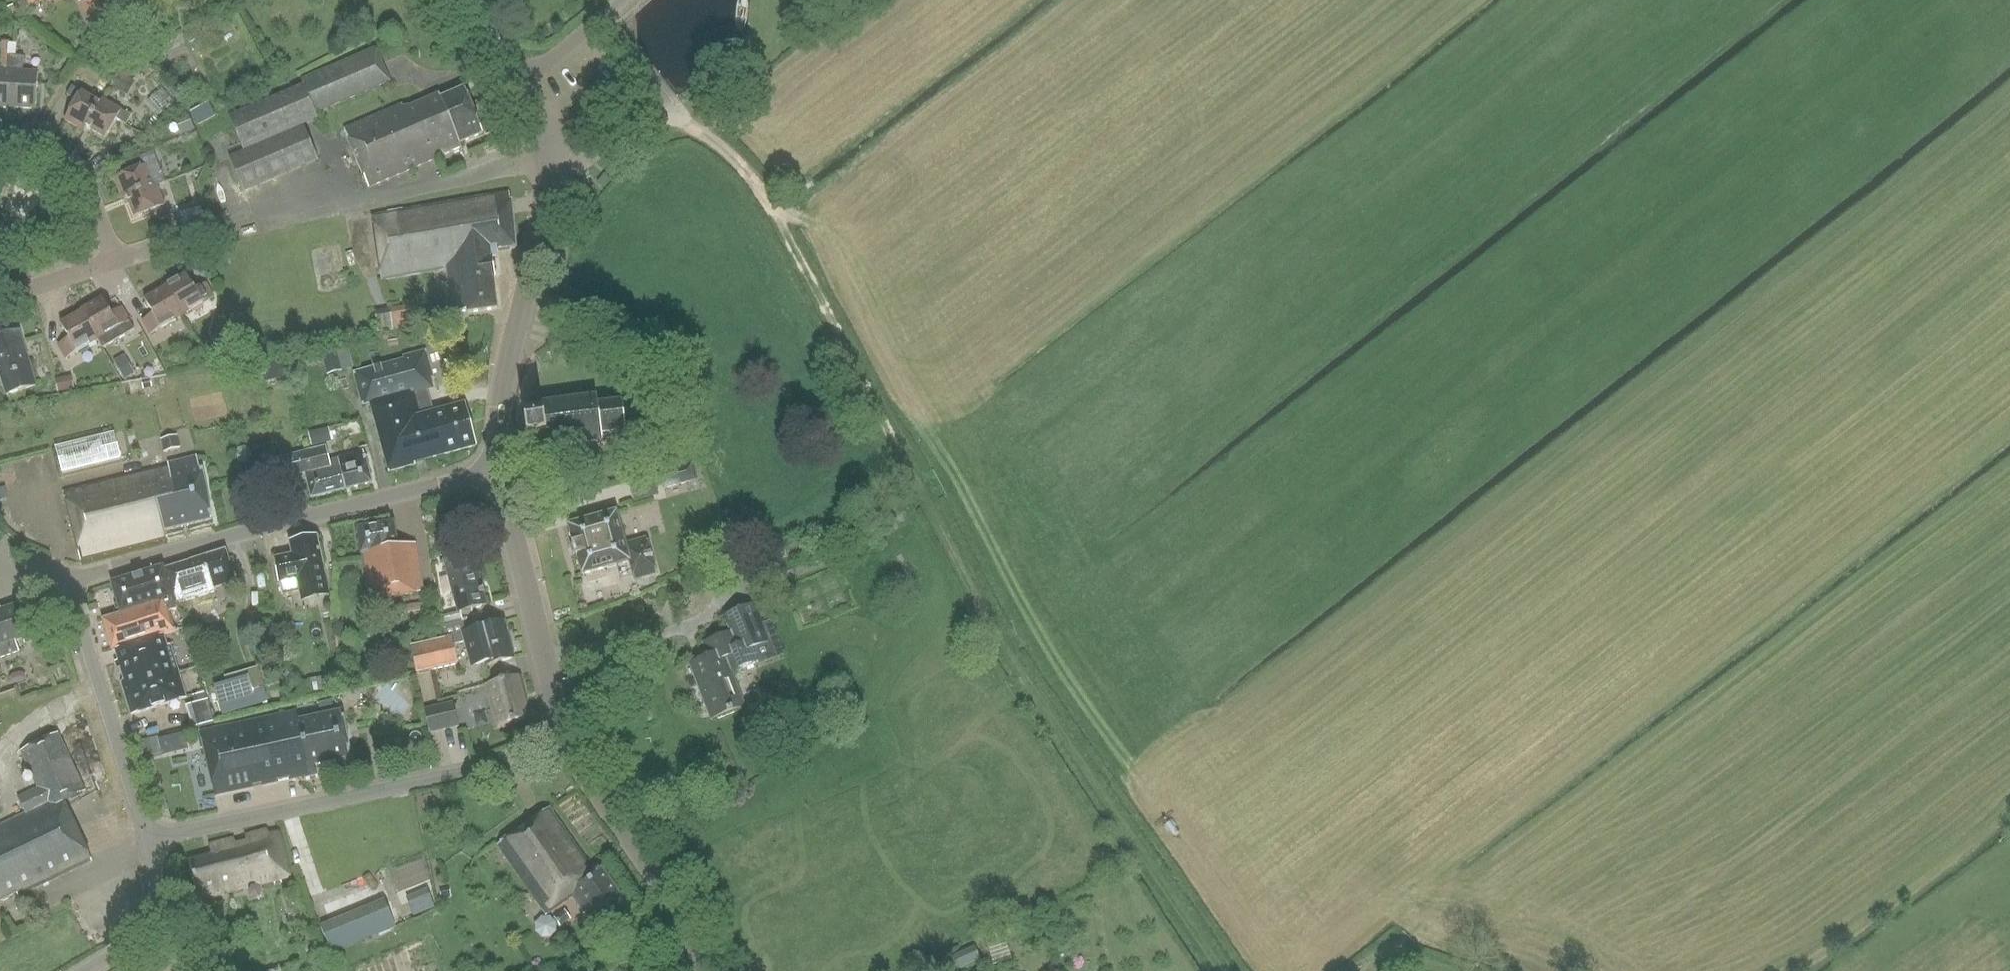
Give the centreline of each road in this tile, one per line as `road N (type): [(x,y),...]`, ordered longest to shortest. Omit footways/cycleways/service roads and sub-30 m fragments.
road 1 (track): [(1220,970),(1007,650),(776,210),(732,154),(680,121)]
road 2 (unclassified): [(69,581),(499,467)]
road 3 (unclassified): [(148,842),(487,768),(565,733)]
road 4 (tertiary): [(499,467),(505,374),(552,171),(545,133),(516,83)]
road 5 (tertiary): [(704,970),(685,923),(565,733)]
road 6 (tertiary): [(565,733),(499,467)]
road 7 (residential): [(148,842),(69,581)]
road 8 (residential): [(116,262),(90,191),(71,165),(42,147),(0,150)]
road 9 (unclassified): [(516,83),(623,0)]
road 10 (residential): [(0,301),(116,262)]

